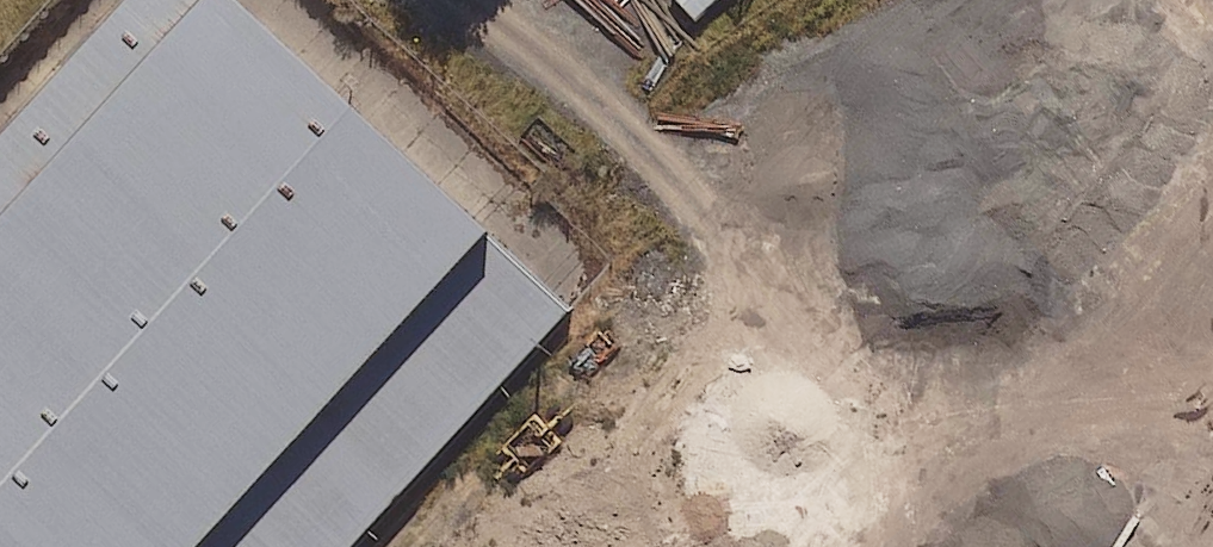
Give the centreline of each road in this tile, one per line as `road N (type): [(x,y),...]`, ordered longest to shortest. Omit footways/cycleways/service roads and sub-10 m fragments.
road 1 (track): [(527,546),(774,252),(959,435),(1212,195)]
road 2 (track): [(937,546),(959,435),(1212,199)]
road 3 (track): [(445,0),(774,252)]

